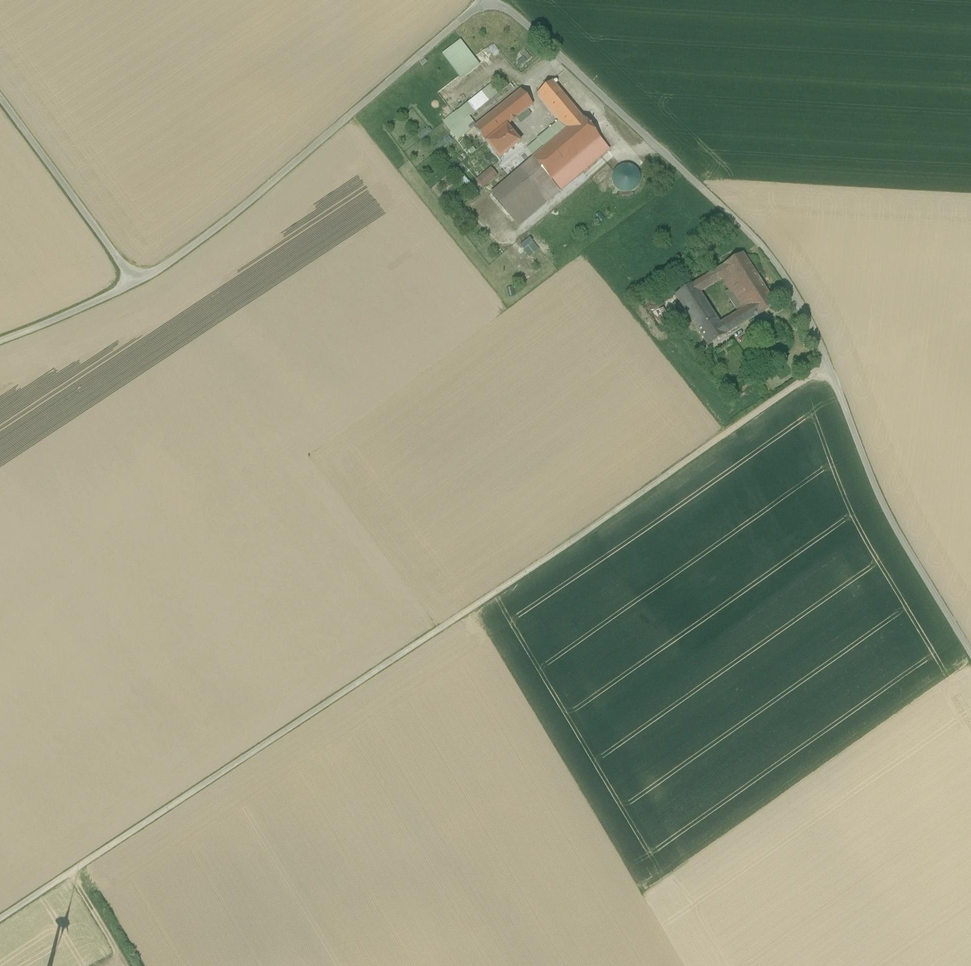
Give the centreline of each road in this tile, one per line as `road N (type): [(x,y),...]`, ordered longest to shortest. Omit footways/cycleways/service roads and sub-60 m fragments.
road 1 (track): [(827,364),(0,925)]
road 2 (unclassified): [(970,654),(889,518),(810,320),(775,263),(508,10),(485,2)]
road 3 (unclassified): [(137,282),(239,212),(485,2)]
road 4 (unclassified): [(137,282),(0,95)]
road 5 (unclassified): [(0,345),(137,282)]

